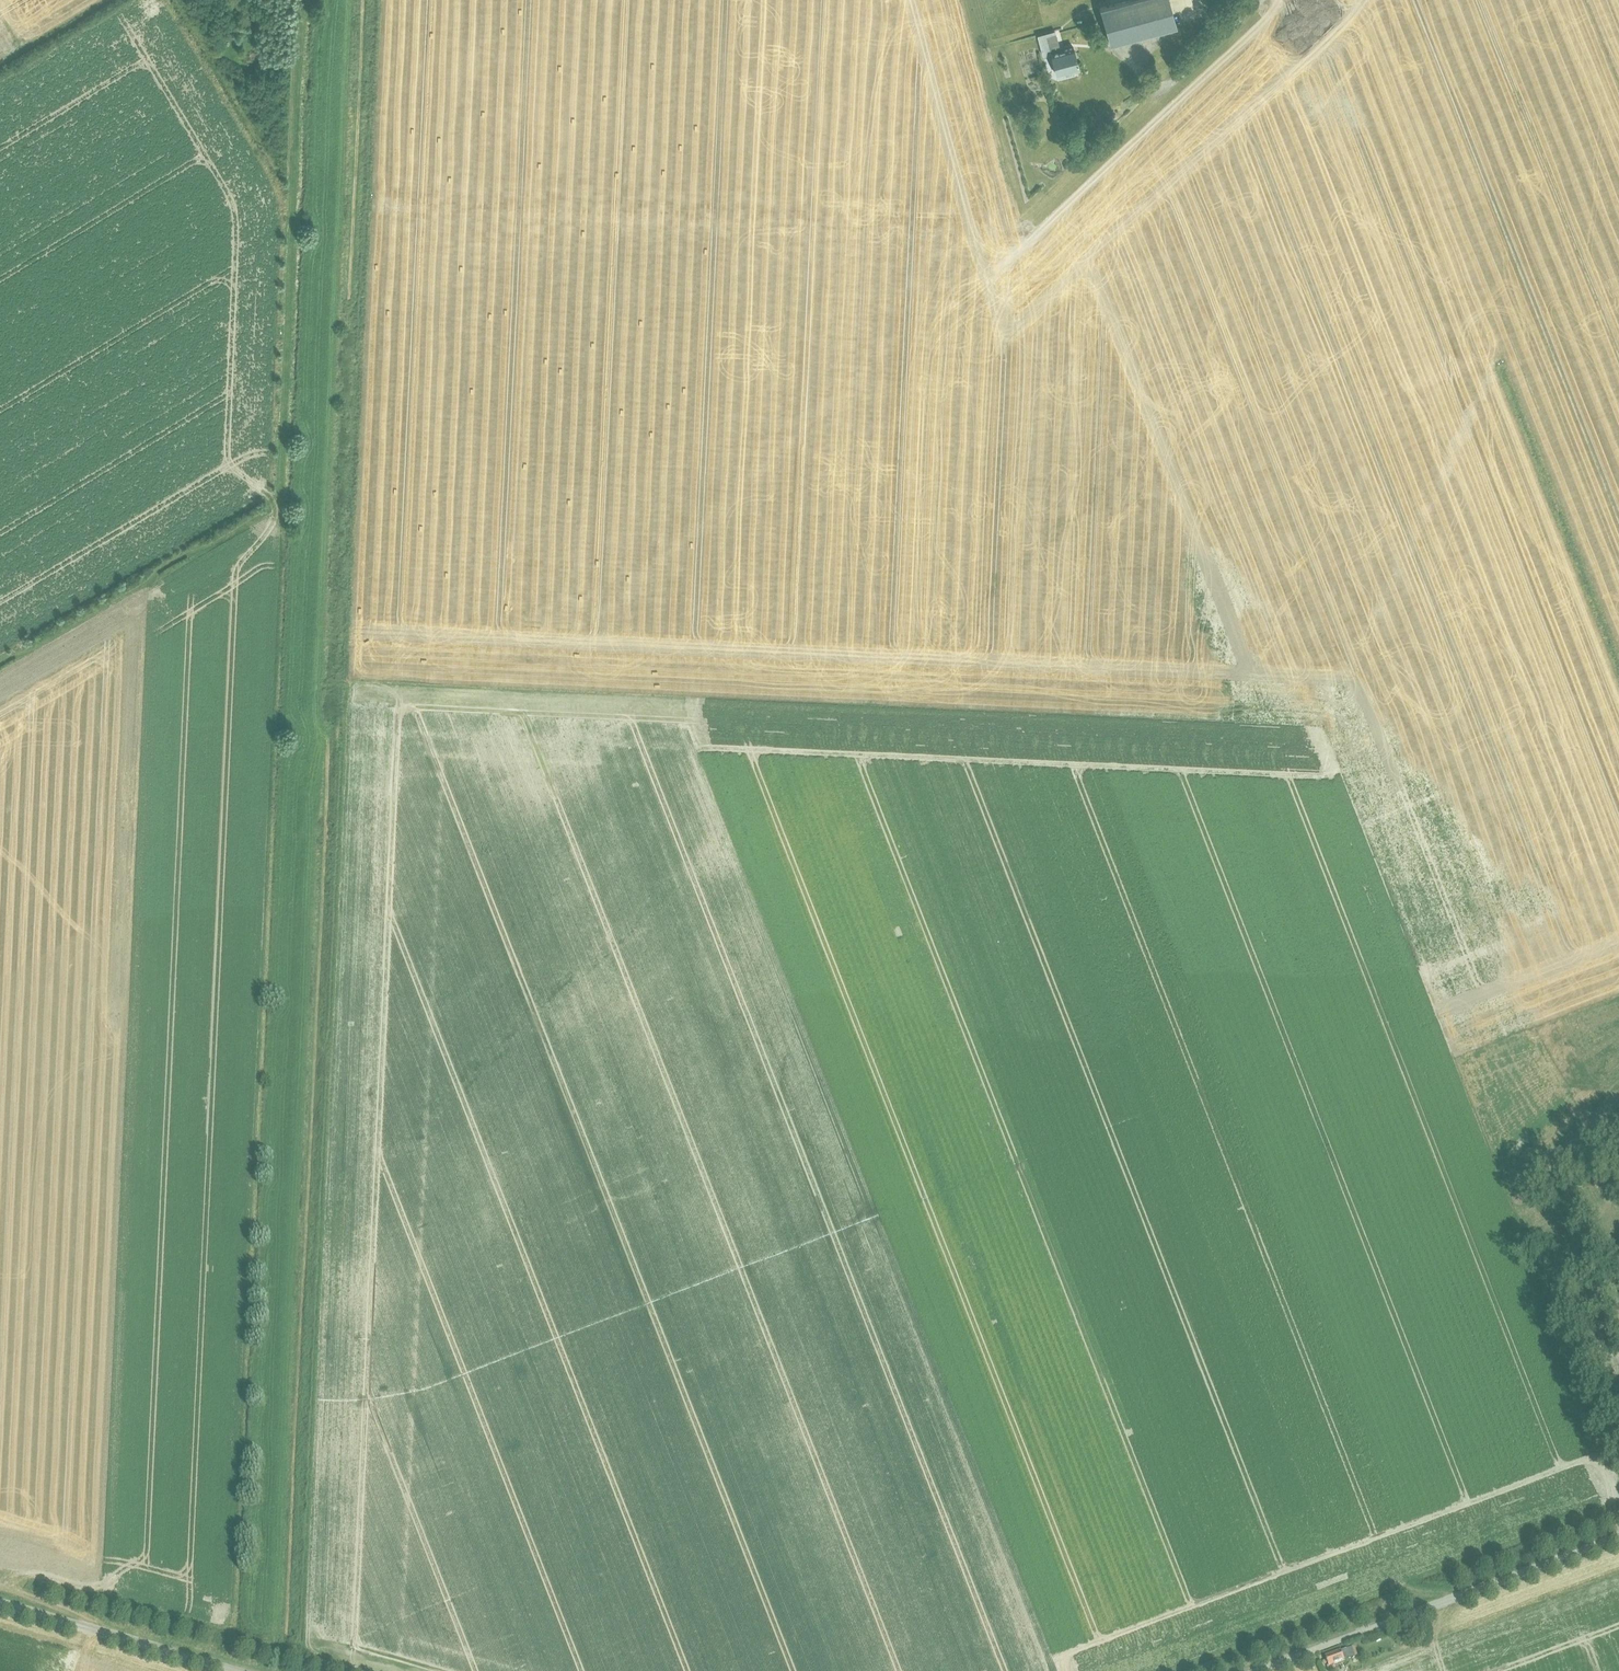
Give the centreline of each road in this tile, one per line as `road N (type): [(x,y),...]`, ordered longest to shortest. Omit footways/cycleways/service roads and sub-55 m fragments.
road 1 (unclassified): [(1261,1670),(1618,1536)]
road 2 (unclassified): [(0,1603),(235,1670)]
road 3 (unclassified): [(1160,93),(1260,0)]

